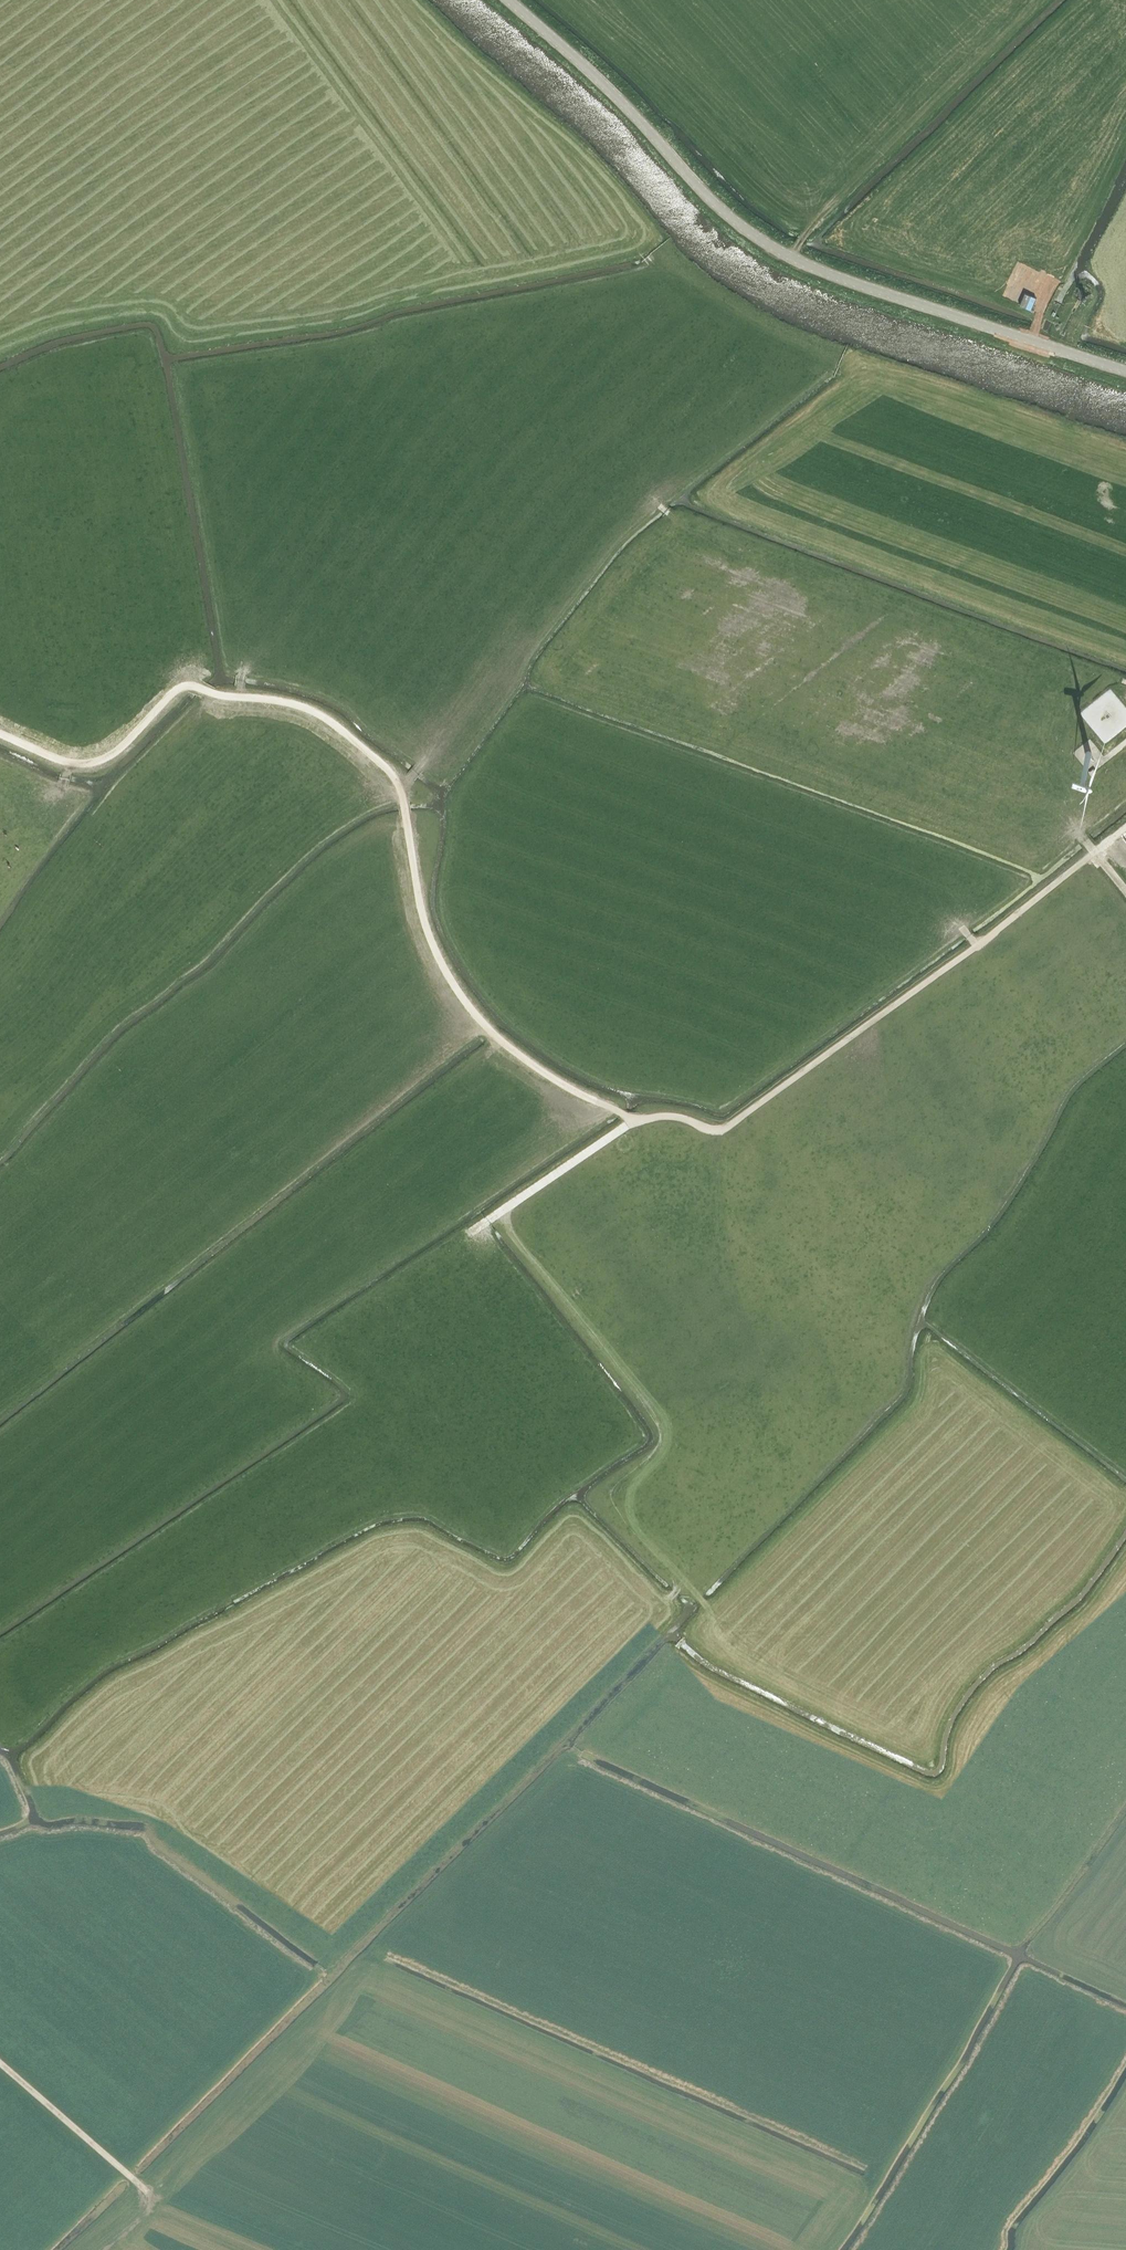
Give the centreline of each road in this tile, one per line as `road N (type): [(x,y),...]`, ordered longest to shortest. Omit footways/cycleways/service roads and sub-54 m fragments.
road 1 (track): [(0,734),(48,756),(94,759),(127,738),(183,678),(234,700),(302,707),(327,721),(398,778),(425,922),(473,1006),(496,1036),(553,1078),(636,1117)]
road 2 (tertiary): [(1125,370),(781,252),(722,209),(599,80),(509,0)]
road 3 (unclassified): [(1125,828),(725,1130),(669,1114),(636,1117)]

